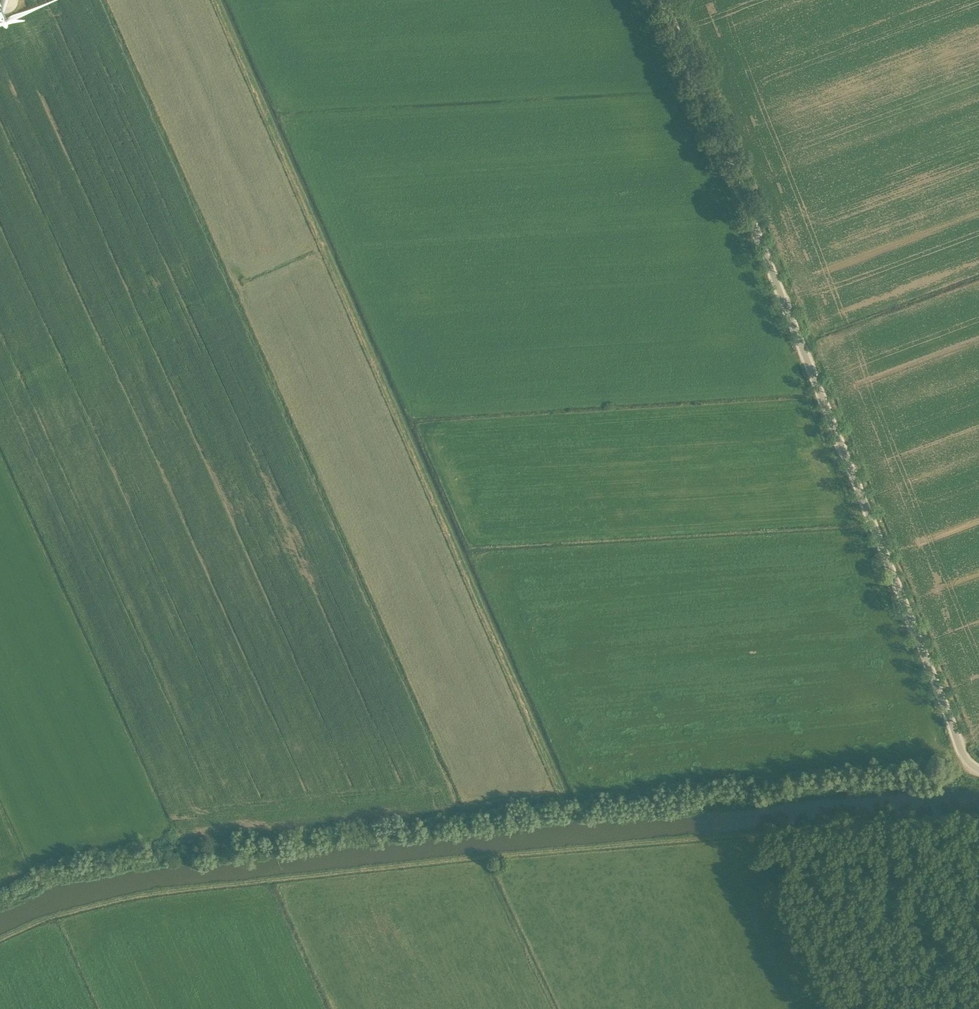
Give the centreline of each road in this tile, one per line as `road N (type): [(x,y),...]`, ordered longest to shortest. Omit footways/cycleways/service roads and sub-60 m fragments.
road 1 (unclassified): [(978,770),(966,760),(663,0)]

